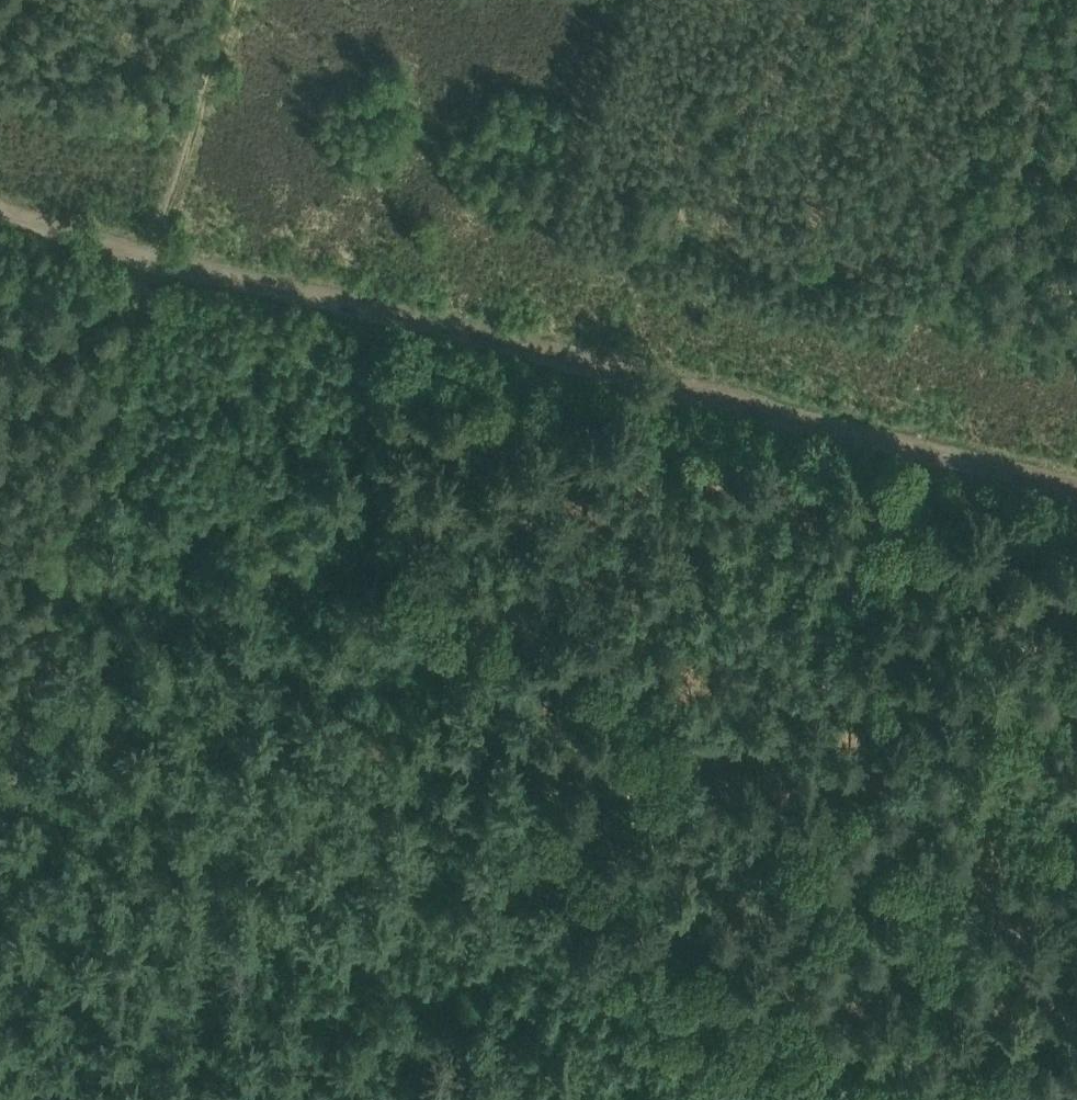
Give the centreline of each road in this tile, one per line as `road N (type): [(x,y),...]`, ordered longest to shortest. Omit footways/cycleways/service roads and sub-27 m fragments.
road 1 (track): [(0,212),(144,270),(1076,489)]
road 2 (track): [(0,793),(144,270),(237,0)]

